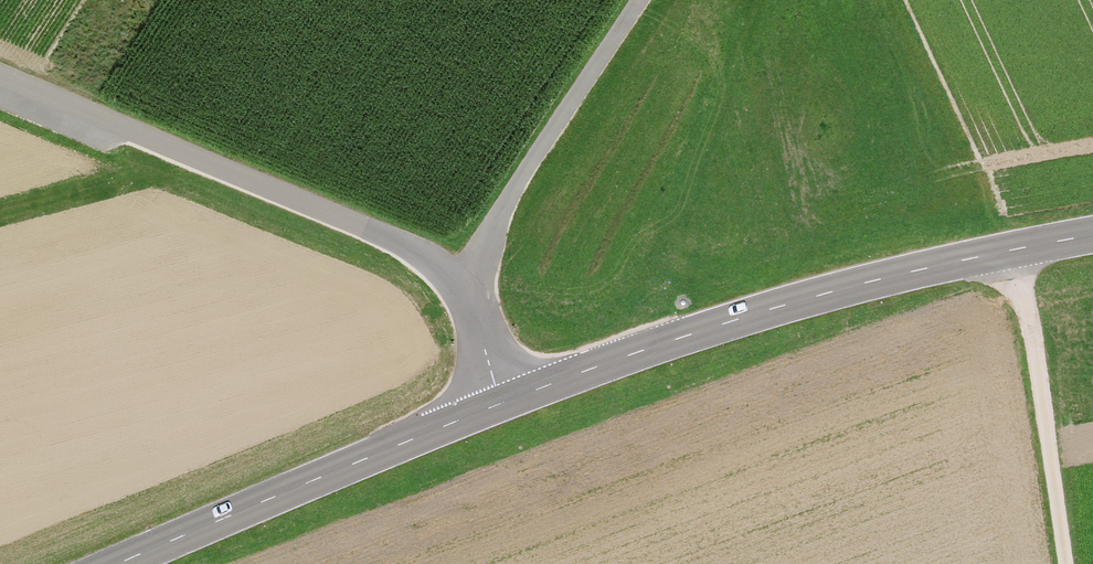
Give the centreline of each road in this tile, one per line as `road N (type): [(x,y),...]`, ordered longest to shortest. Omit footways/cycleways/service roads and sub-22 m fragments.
road 1 (primary): [(503,402),(833,292),(1092,236)]
road 2 (residential): [(464,296),(388,238),(0,72)]
road 3 (primary): [(125,563),(503,402)]
road 4 (unclassified): [(639,0),(535,157),(464,296)]
road 5 (track): [(1012,250),(1059,563)]

